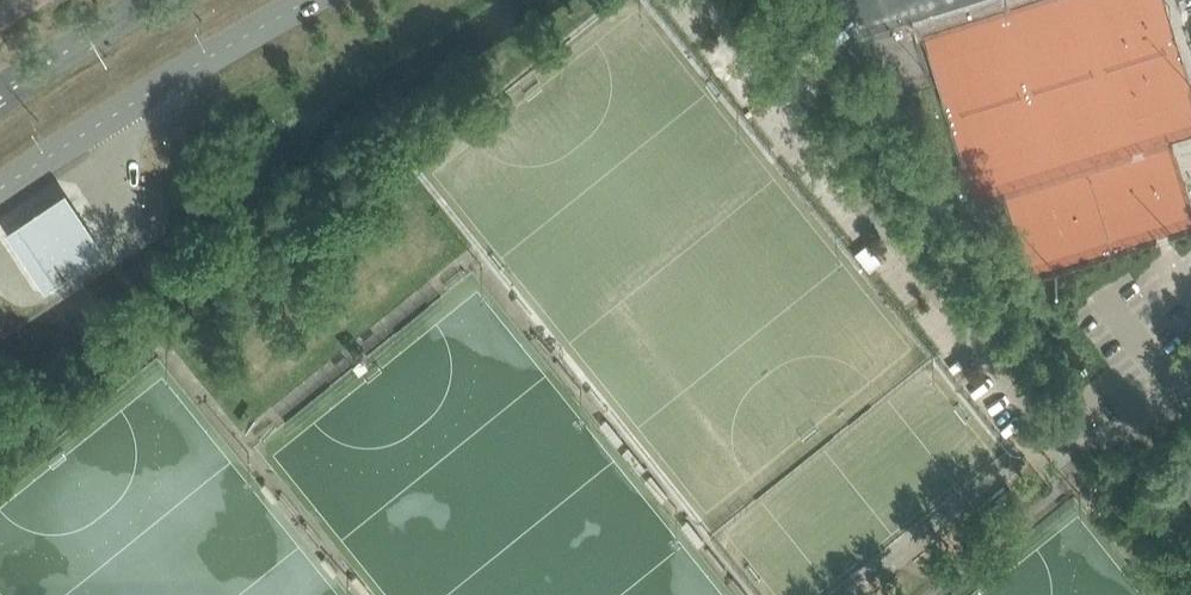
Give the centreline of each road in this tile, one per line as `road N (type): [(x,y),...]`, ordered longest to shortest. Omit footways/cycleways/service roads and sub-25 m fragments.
road 1 (secondary): [(0,191),(309,0)]
road 2 (secondary): [(154,0),(0,92)]

